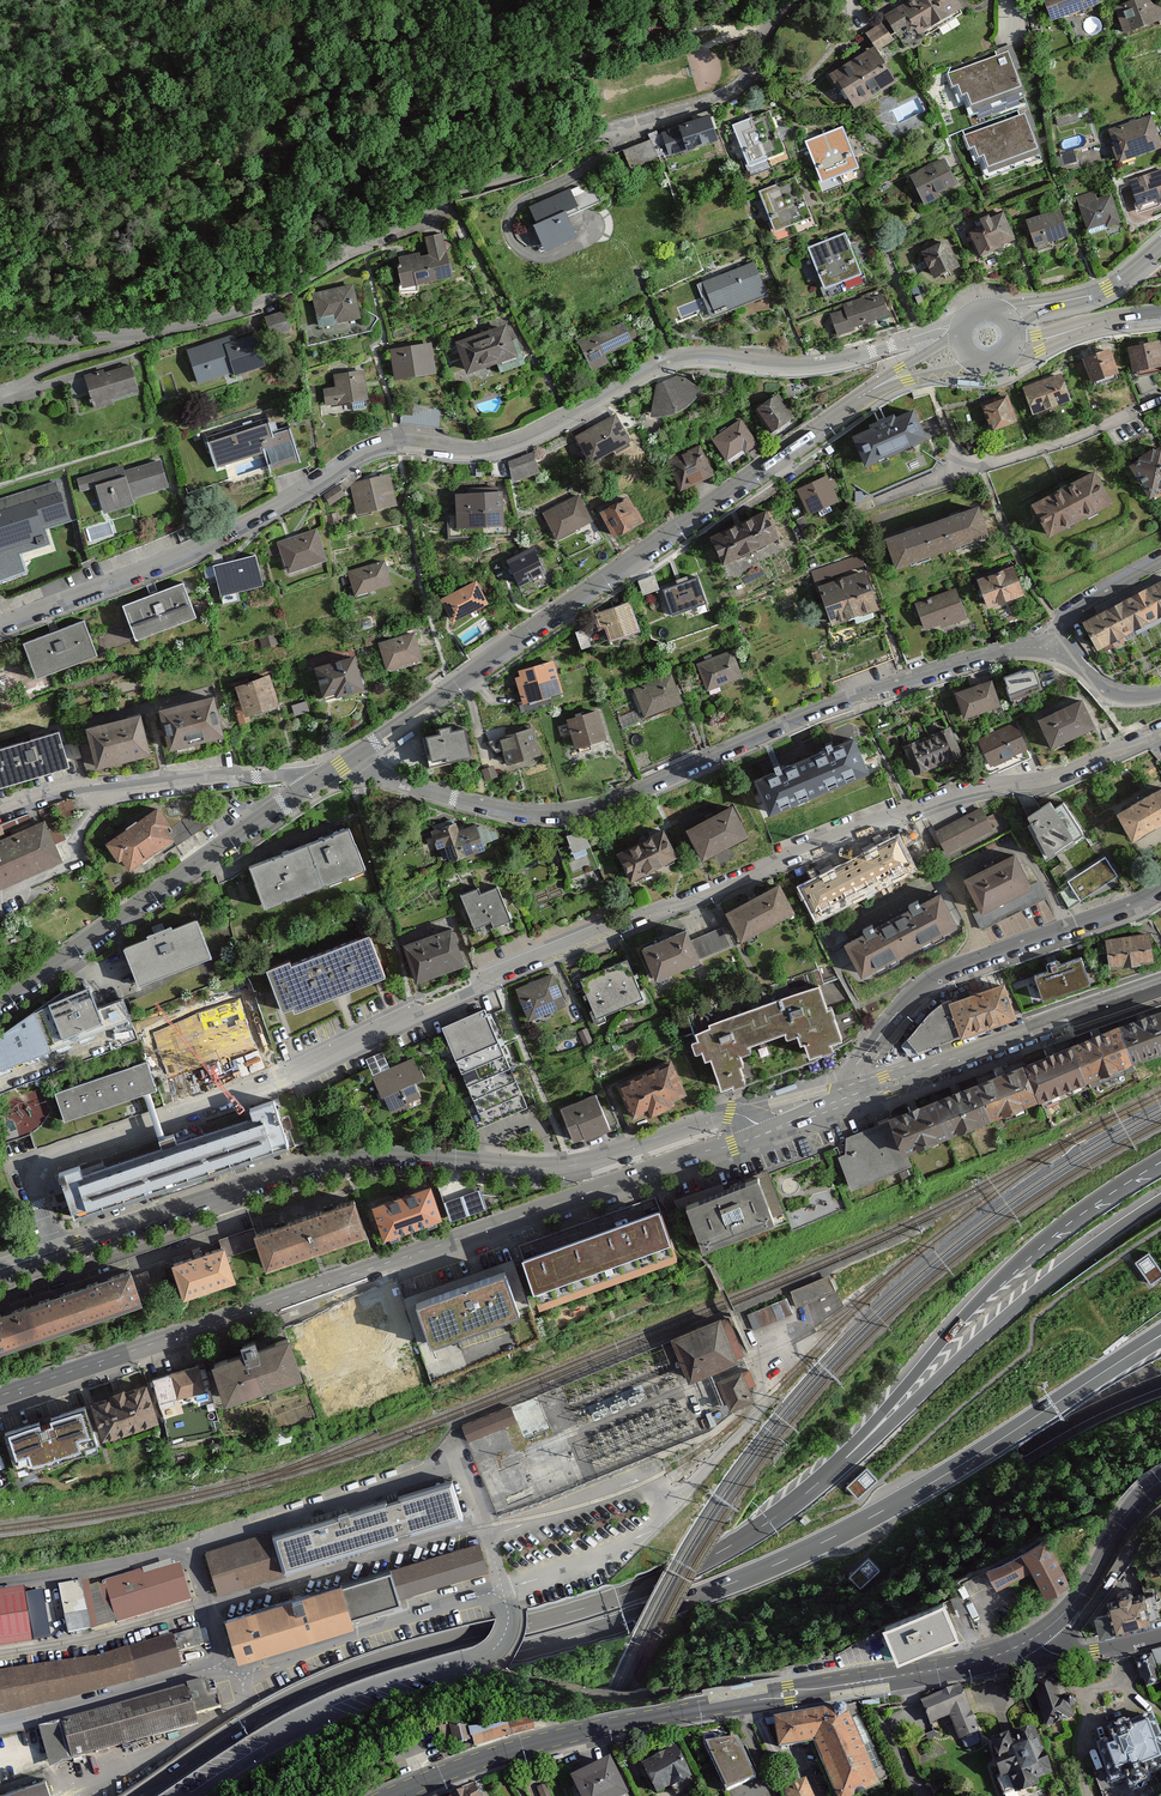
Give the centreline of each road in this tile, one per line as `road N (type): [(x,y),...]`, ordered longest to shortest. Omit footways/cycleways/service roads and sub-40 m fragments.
road 1 (residential): [(1160,733),(1063,774),(969,789),(912,809),(479,985),(273,1083),(42,1158),(33,1191),(54,1253)]
road 2 (motorway): [(190,1795),(320,1716),(622,1623),(783,1561),(954,1470),(1136,1351)]
road 3 (residential): [(0,624),(164,560),(374,447),(493,446),(682,355),(808,364),(962,326)]
road 4 (residential): [(0,332),(133,337),(263,306),(452,203),(542,173),(598,136),(744,90),(788,10),(806,0)]
road 5 (motorway): [(1160,1245),(1039,1332),(525,1795)]
road 6 (track): [(788,10),(673,31),(413,100),(0,247)]
road 7 (motorway): [(847,1457),(767,1522),(683,1571),(309,1691),(142,1795)]
road 8 (secondary): [(732,1146),(0,1396)]
road 9 (residential): [(353,759),(399,783),(483,804),(528,813),(592,808),(840,699),(990,653),(1052,650)]
road 10 (secondary): [(737,1113),(568,1166),(325,1166),(54,1253)]
road 11 (primary): [(395,1795),(559,1739),(966,1664),(1030,1640)]
road 12 (secondary): [(353,759),(877,386)]
road 13 (motorway): [(1160,1161),(995,1283),(847,1457)]
road 14 (motorway): [(849,1567),(1004,1414),(1160,1288)]
road 15 (motorway): [(1160,1199),(1010,1312),(847,1457)]
road 16 (secondary): [(0,1005),(327,777)]
road 17 (residential): [(1160,890),(944,973),(859,1062),(857,1097)]
road 18 (motorway): [(849,1567),(1021,1452),(1160,1383)]
road 19 (residential): [(327,777),(64,789),(0,811)]
road 20 (motorway): [(627,1795),(849,1567)]
road 21 (residential): [(864,503),(1072,441),(1160,402)]
road 22 (secondary): [(1160,985),(887,1085)]
road 23 (primary): [(1030,1640),(1078,1597),(1135,1504),(1160,1481)]
road 24 (residential): [(1030,1640),(1075,1631),(1160,1512)]
road 25 (secondary): [(1006,319),(1095,295),(1160,246)]
road 26 (tertiary): [(1012,344),(1160,315)]
road 27 (residential): [(1052,650),(1079,608),(1160,560)]
road 28 (residential): [(1030,1640),(1062,1656),(1160,1636)]
road 29 (residential): [(857,1097),(828,1089),(737,1113)]
road 30 (residential): [(1052,650),(1115,695),(1160,693)]

